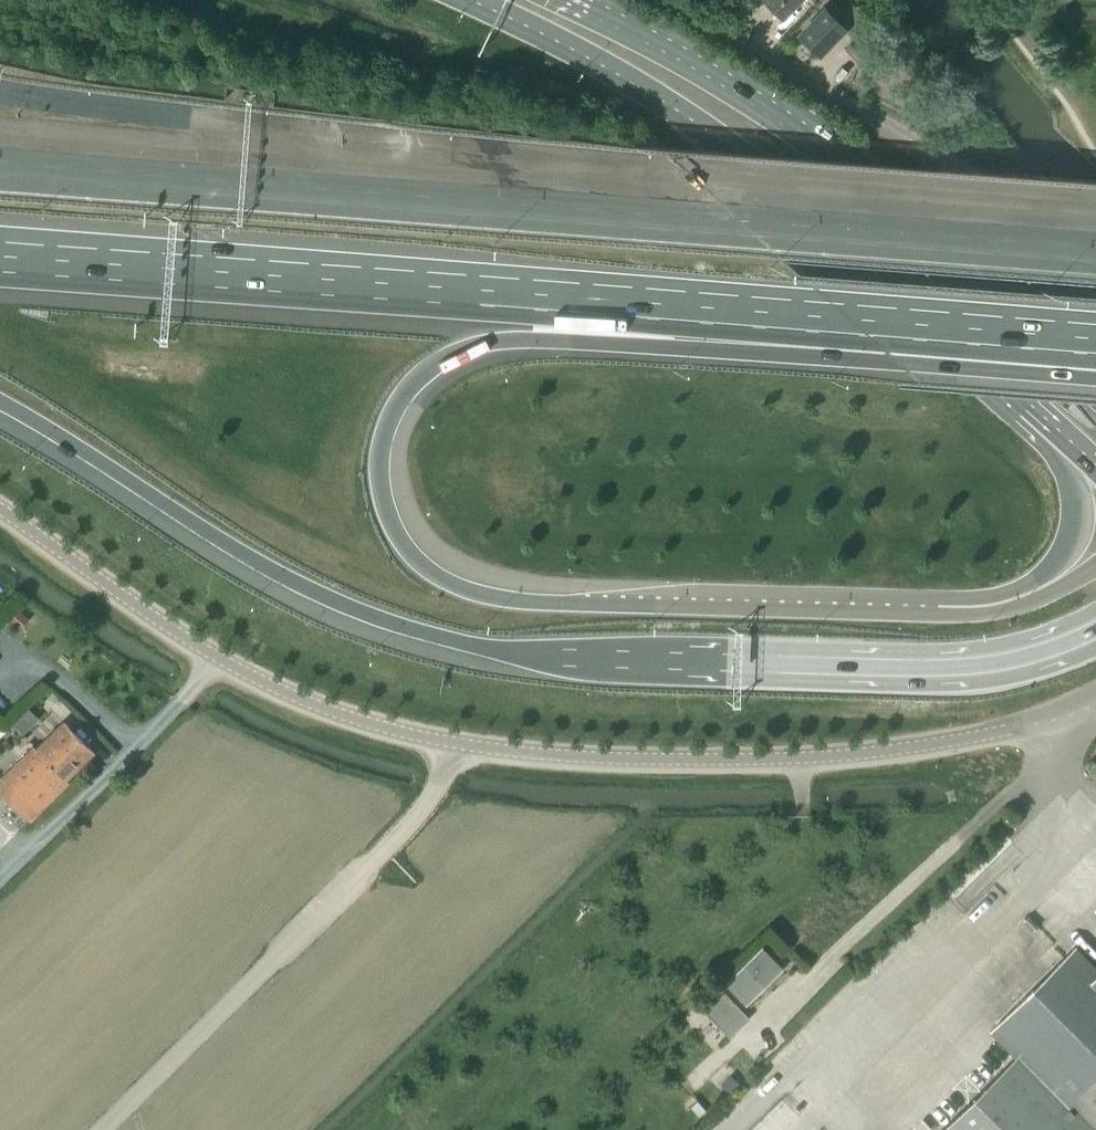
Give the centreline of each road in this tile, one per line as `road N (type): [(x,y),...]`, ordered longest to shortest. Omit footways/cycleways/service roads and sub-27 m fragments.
road 1 (motorway): [(1061,587),(978,615),(548,605),(477,594),(449,580),(423,565),(387,518),(379,452),(389,419),(404,392),(450,355),(487,343),(840,319)]
road 2 (unclassified): [(1095,704),(972,738),(798,759),(648,759),(454,744),(300,699),(221,661),(0,510)]
road 3 (motorway): [(0,403),(312,591),(451,642),(562,658),(881,668),(987,665),(1095,631)]
road 4 (motorway): [(0,257),(840,319)]
road 5 (primary): [(469,0),(582,52),(720,142),(907,296),(1074,451)]
road 6 (motorway): [(655,215),(276,131),(0,94)]
road 7 (primary): [(1095,401),(771,116),(571,0)]
road 8 (motorway): [(655,215),(0,164)]
road 9 (motorway): [(1095,248),(655,215)]
road 10 (motorway): [(840,319),(1095,340)]
road 11 (unclassified): [(869,116),(673,0)]
road 12 (motorway): [(1074,451),(1077,518),(1061,587)]

